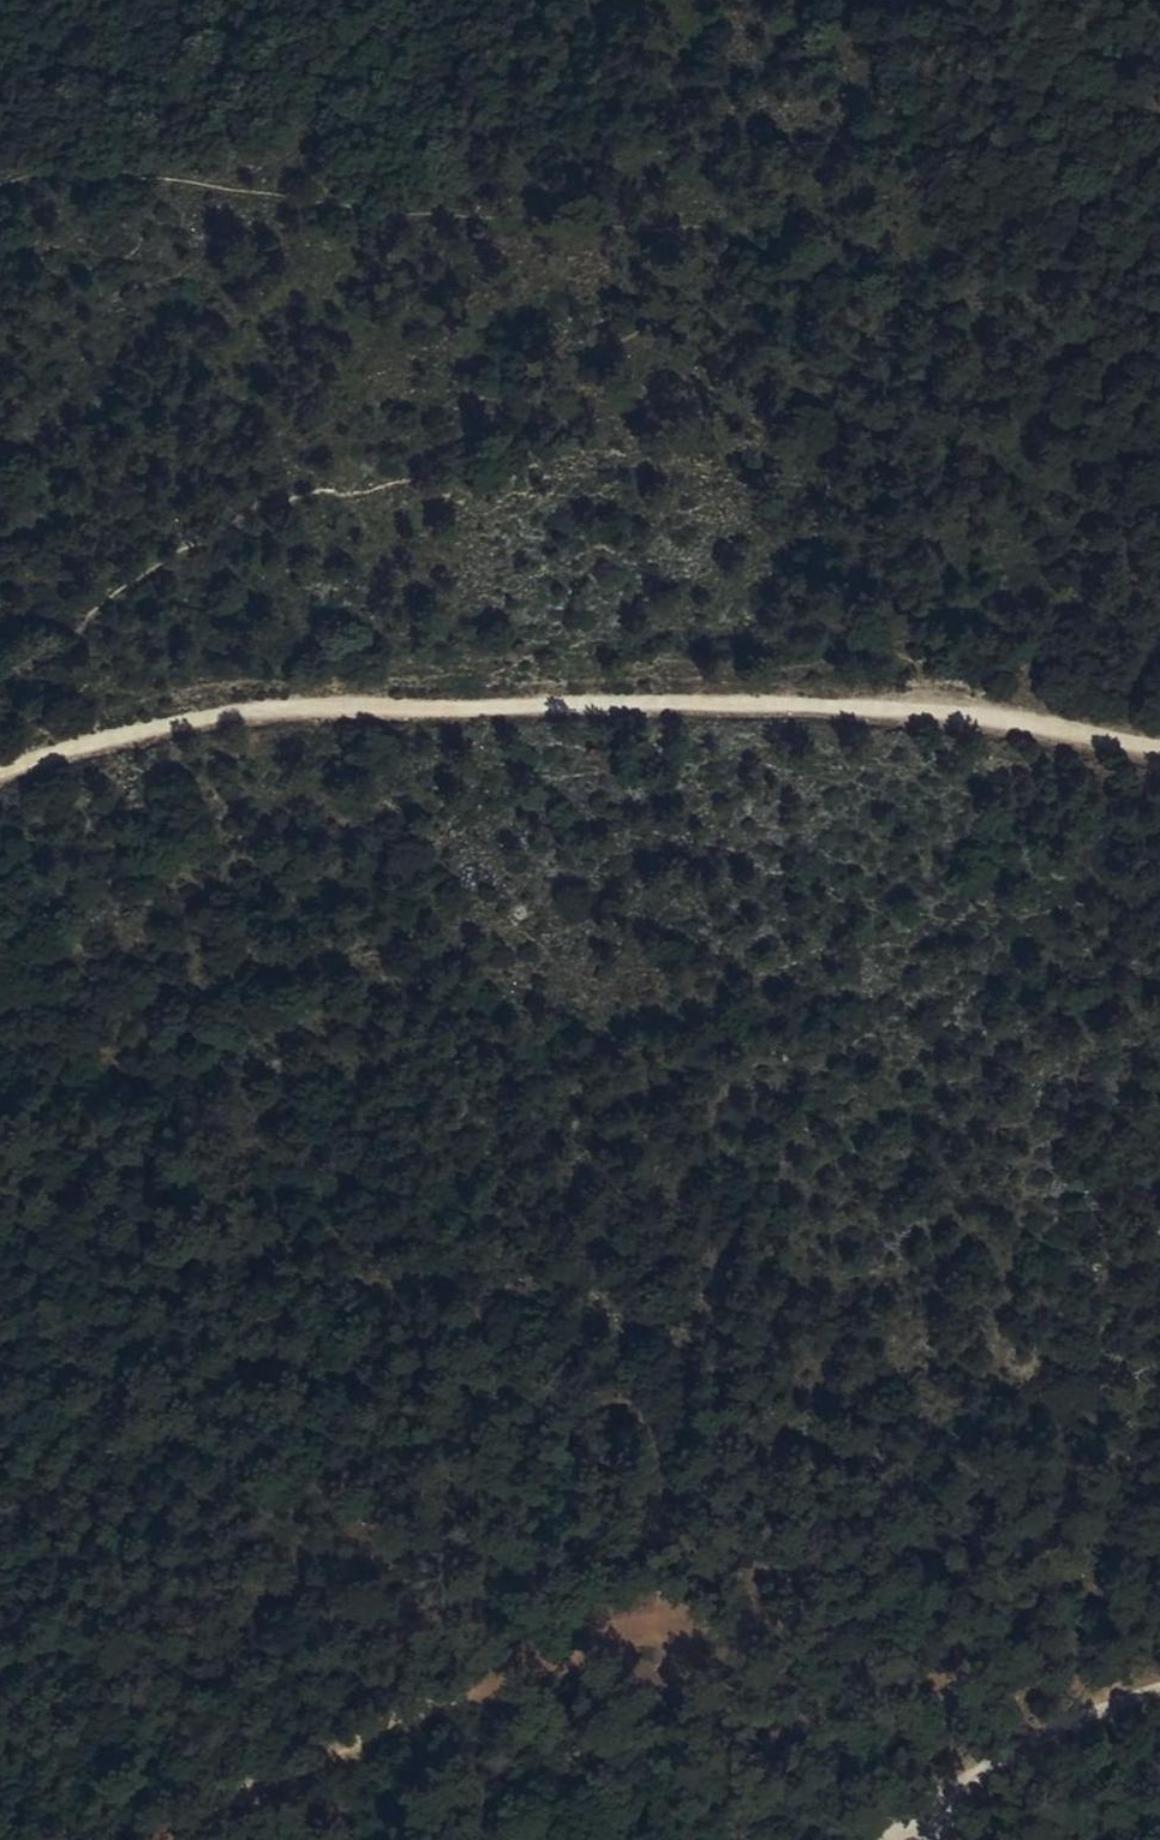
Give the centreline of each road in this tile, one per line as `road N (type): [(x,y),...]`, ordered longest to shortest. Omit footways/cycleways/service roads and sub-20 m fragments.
road 1 (track): [(1159,754),(887,713),(578,707),(256,716),(86,743),(0,776)]
road 2 (track): [(165,1839),(353,1740),(652,1630)]

